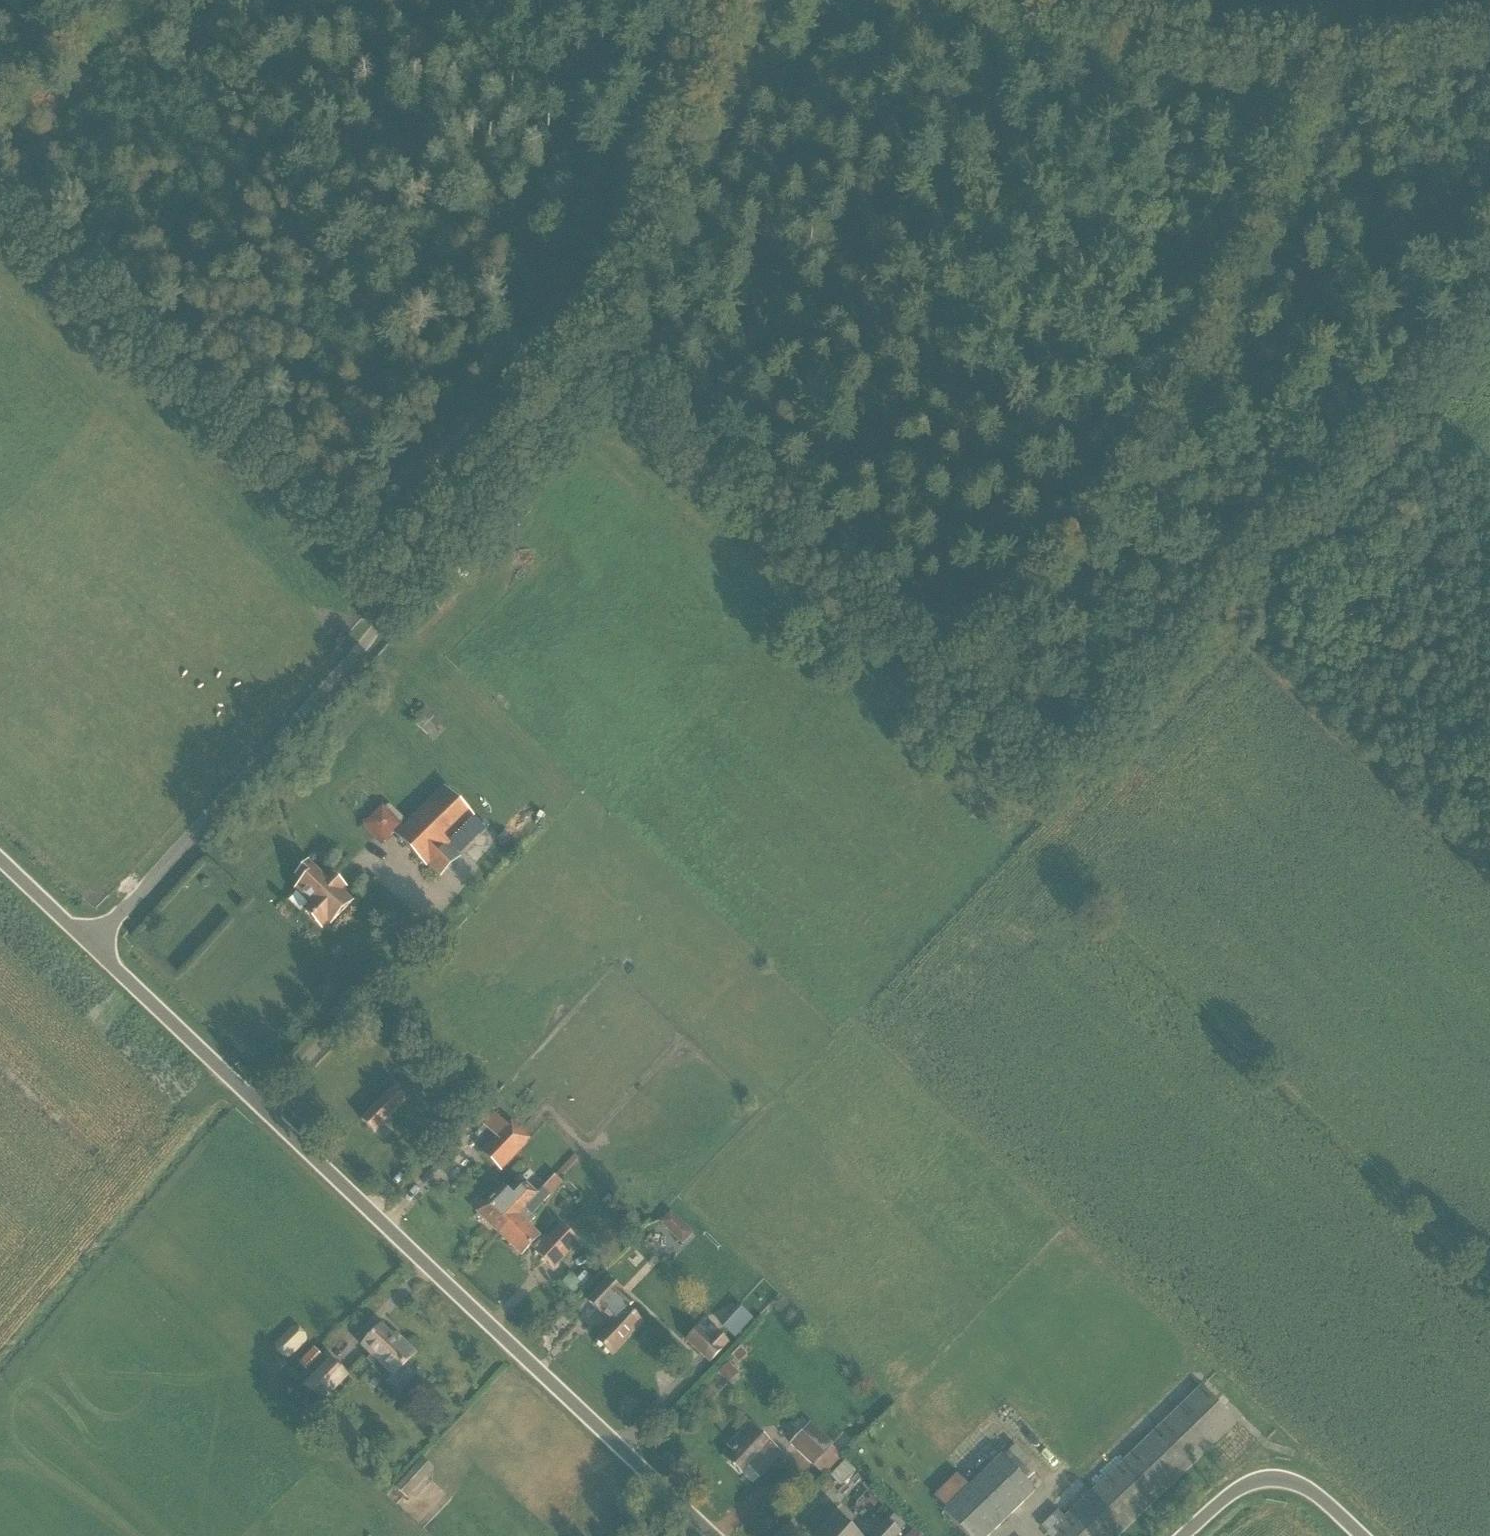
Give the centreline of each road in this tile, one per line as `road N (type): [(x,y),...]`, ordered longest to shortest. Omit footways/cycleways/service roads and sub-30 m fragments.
road 1 (track): [(1318,81),(1272,244),(1168,458),(1114,535),(1085,558),(1053,566),(1004,562),(938,532),(815,433),(713,302),(566,223),(528,229),(457,266),(391,327),(356,420),(318,448),(280,452),(258,443),(0,189)]
road 2 (unclassified): [(715,1535),(91,945)]
road 3 (unclassified): [(476,492),(433,539),(365,646),(91,945)]
road 4 (track): [(1489,56),(1400,81),(1293,79),(961,0)]
road 5 (unclassified): [(1361,1535),(1312,1490),(1276,1478),(1236,1491),(1183,1535)]
road 6 (track): [(397,595),(382,557),(378,491),(340,435)]
road 7 (unclassified): [(91,945),(0,858)]

